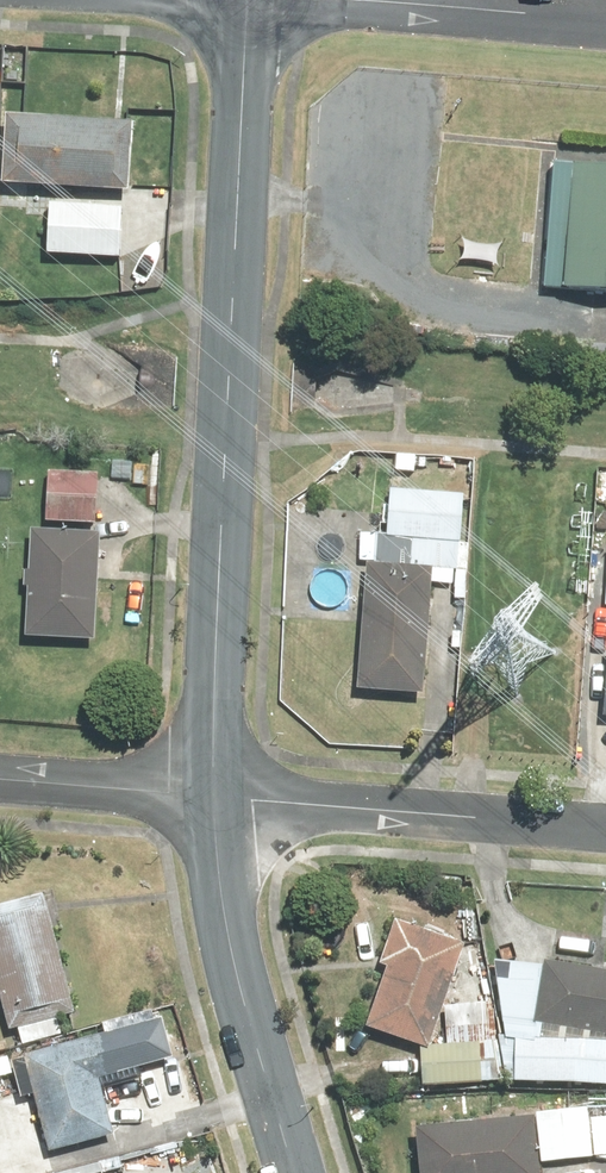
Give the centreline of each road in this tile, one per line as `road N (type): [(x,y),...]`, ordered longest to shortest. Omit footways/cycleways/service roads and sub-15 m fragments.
road 1 (residential): [(212,790),(253,0)]
road 2 (residential): [(212,790),(605,833)]
road 3 (residential): [(299,1172),(227,917),(212,790)]
road 4 (residential): [(0,777),(212,790)]

